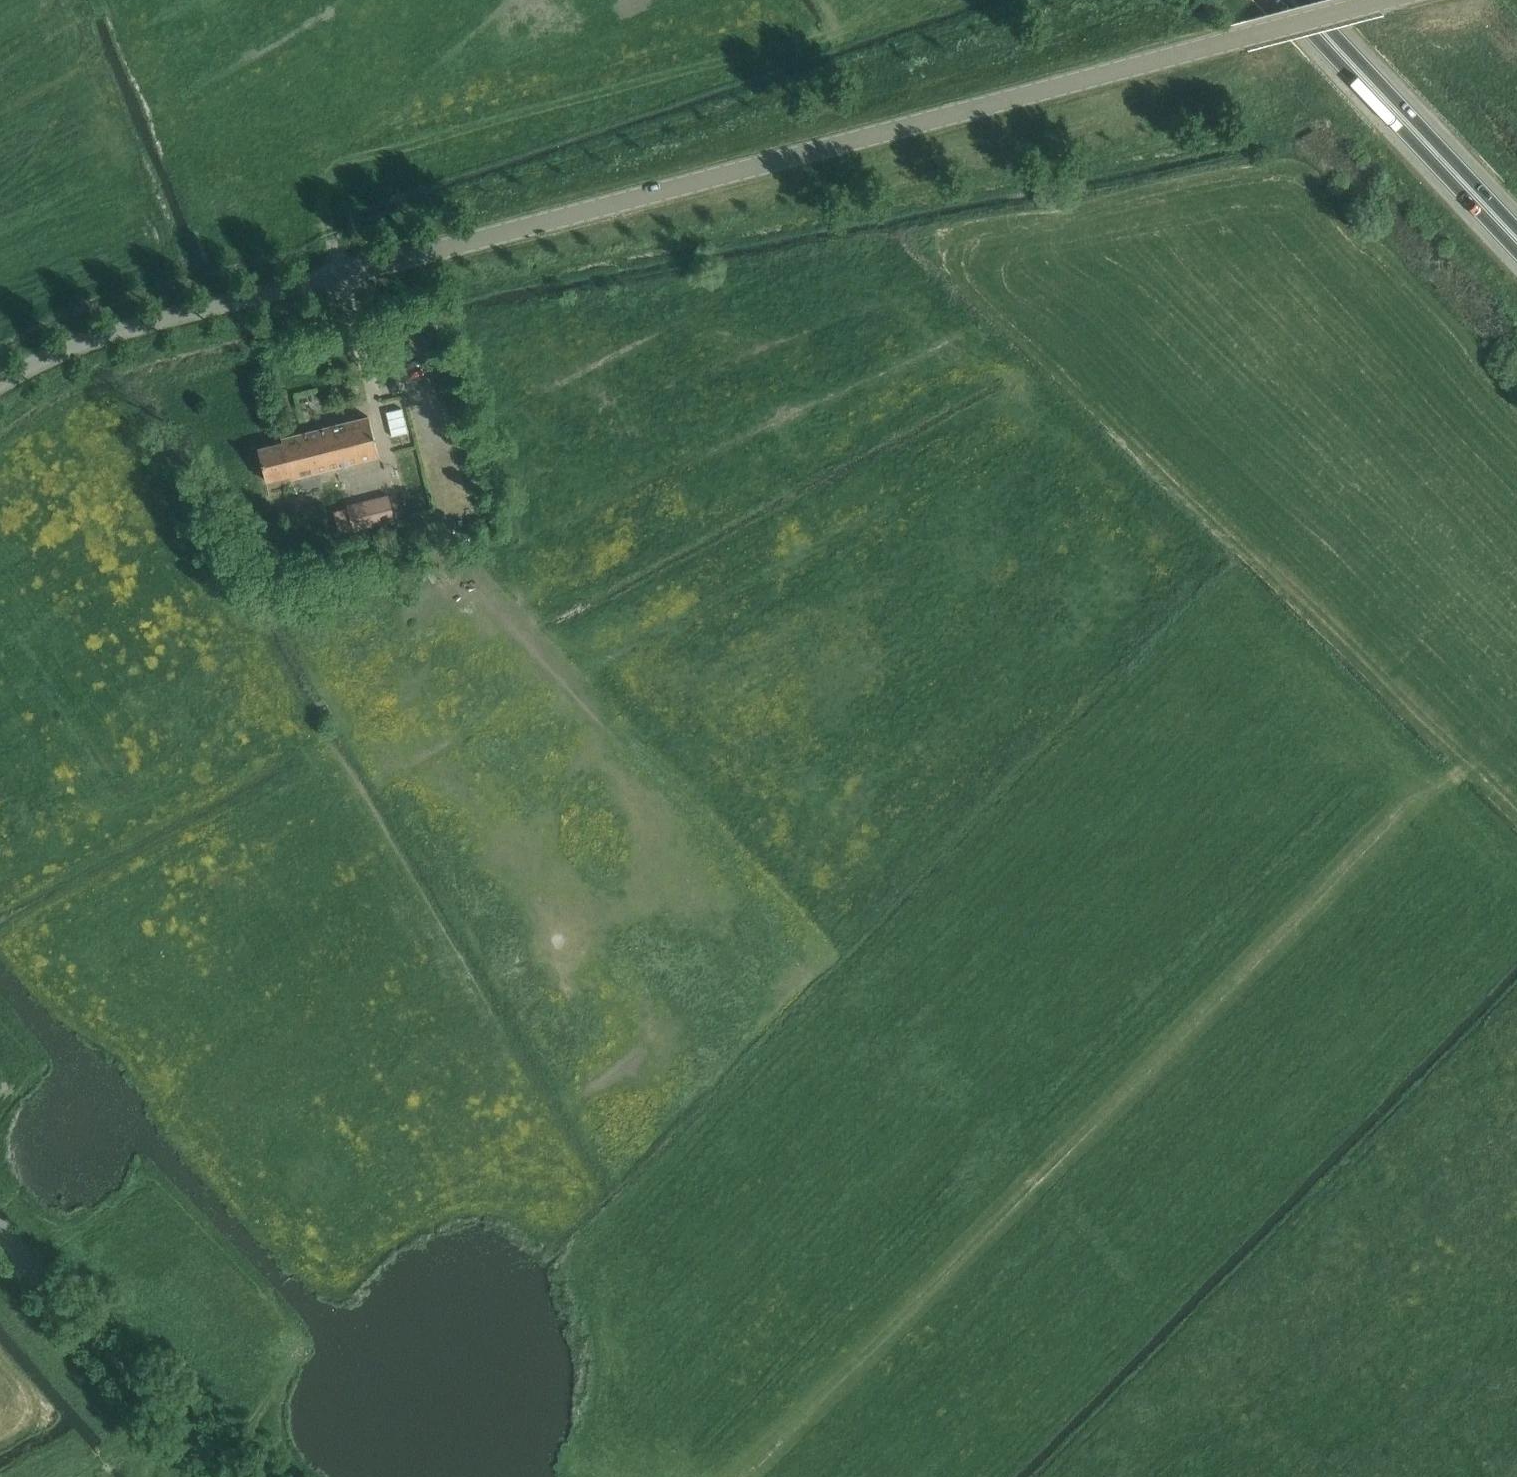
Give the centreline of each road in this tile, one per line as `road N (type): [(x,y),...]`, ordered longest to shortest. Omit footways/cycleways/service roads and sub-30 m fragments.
road 1 (unclassified): [(0,384),(44,358),(135,327),(1377,0)]
road 2 (unclassified): [(254,1476),(0,1229)]
road 3 (trunk): [(1280,0),(1516,251)]
road 4 (trunk): [(1516,228),(1302,0)]

